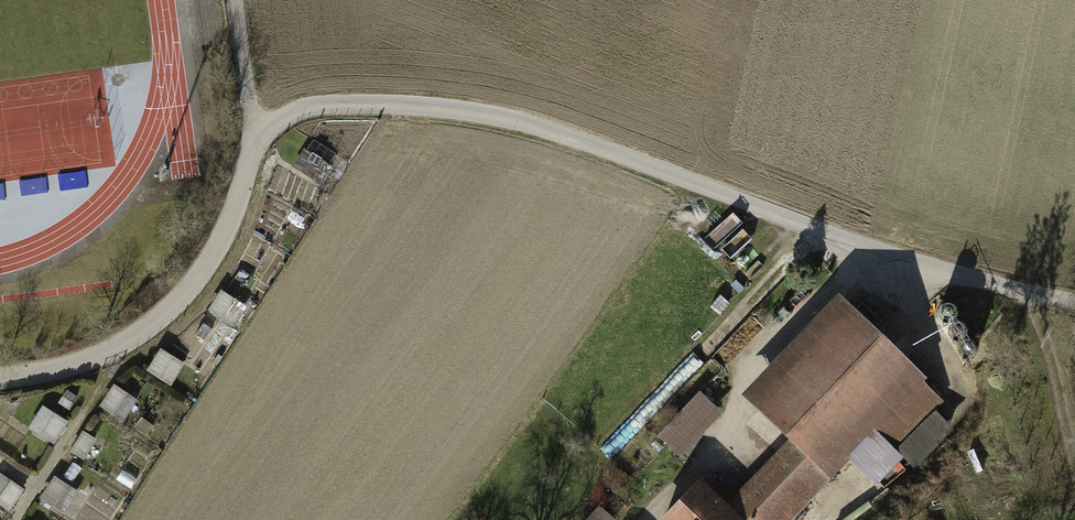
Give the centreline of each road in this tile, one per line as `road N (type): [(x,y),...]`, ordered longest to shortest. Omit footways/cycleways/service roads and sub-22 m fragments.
road 1 (residential): [(925,275),(626,157),(464,109),(305,107),(251,135),(234,207),(179,299),(99,356),(0,378)]
road 2 (track): [(925,275),(1074,293)]
road 3 (track): [(233,0),(251,135)]

